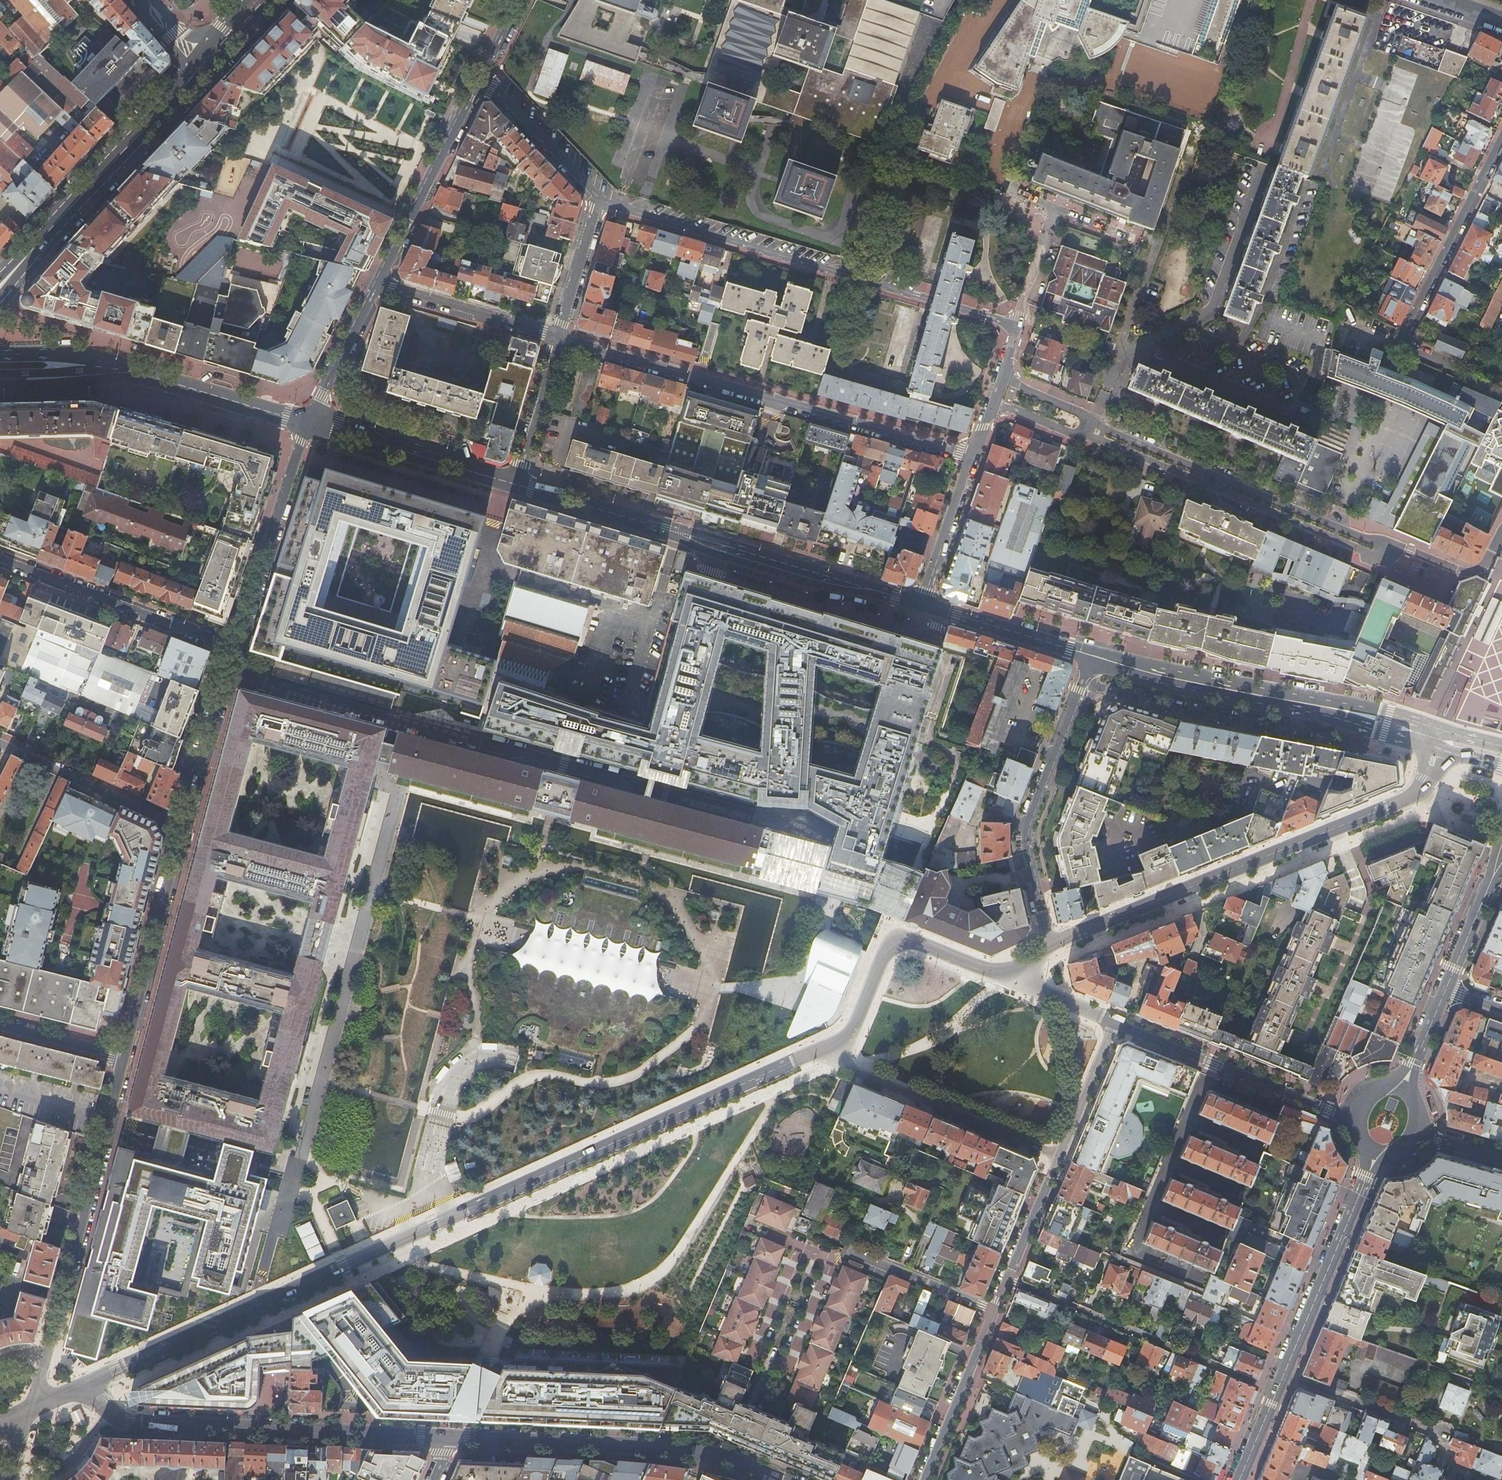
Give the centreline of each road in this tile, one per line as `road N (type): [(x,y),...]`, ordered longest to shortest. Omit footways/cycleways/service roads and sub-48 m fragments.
road 1 (tertiary): [(108,1373),(836,1046)]
road 2 (residential): [(1017,325),(599,196)]
road 3 (residential): [(973,456),(558,338)]
road 4 (tertiary): [(1431,774),(1425,793),(1049,946)]
road 5 (secondary): [(924,604),(516,483)]
road 6 (residential): [(1501,395),(1402,340),(1501,140)]
road 7 (residential): [(1085,433),(1378,556),(1386,551),(1381,544)]
road 8 (secondary): [(451,1437),(673,1448),(778,1479)]
road 9 (secondary): [(123,1422),(451,1437)]
road 10 (residential): [(1381,544),(1089,421)]
road 11 (residential): [(1275,1392),(1008,1281)]
road 12 (residential): [(1083,682),(1027,828),(1049,946)]
road 13 (residential): [(832,1261),(788,1365),(771,1361),(755,1352),(798,1246)]
road 14 (residential): [(1354,1116),(1115,1023)]
road 15 (residential): [(1061,1153),(851,1068),(836,1046)]
road 16 (residential): [(235,648),(0,558)]
road 17 (tertiary): [(125,1055),(63,1296)]
road 18 (secondary): [(1283,1373),(1376,1151)]
road 19 (tertiary): [(309,423),(235,648)]
road 20 (tertiary): [(482,72),(377,284)]
road 21 (tertiary): [(184,828),(125,1055)]
road 22 (residential): [(1476,1479),(1452,1471),(1442,1433),(1283,1373)]
road 23 (residential): [(994,974),(897,943),(851,1037),(836,1046)]
road 24 (secondary): [(1306,705),(1092,656)]
road 25 (secondary): [(516,483),(309,423)]
road 26 (residential): [(1083,682),(1283,731)]
road 27 (residential): [(0,742),(184,828)]
road 28 (residential): [(558,338),(377,284)]
road 29 (primary): [(149,125),(21,263)]
road 30 (tertiary): [(235,648),(184,828)]
road 31 (residential): [(995,1311),(925,1479)]
road 32 (primary): [(149,125),(276,0)]
road 33 (residential): [(832,1261),(854,1253),(995,1311)]
road 34 (secondary): [(1092,656),(924,604)]
road 35 (secondary): [(141,372),(309,423)]
road 36 (residential): [(599,196),(482,72)]
road 37 (residential): [(924,604),(973,456)]
road 38 (tertiary): [(377,284),(309,423)]
road 39 (residential): [(516,483),(558,338)]
road 40 (residential): [(558,338),(599,196)]
road 41 (residential): [(1501,534),(1487,565),(1470,573),(1381,544)]
road 42 (secondary): [(1445,988),(1501,853)]
road 43 (secondary): [(141,372),(86,355),(0,354)]
road 44 (secondary): [(0,384),(141,372)]
road 45 (residential): [(1115,1023),(1061,1153)]
road 46 (residential): [(0,1024),(125,1055)]
road 47 (residential): [(1017,325),(1055,208)]
road 48 (residential): [(994,974),(1106,1019)]

